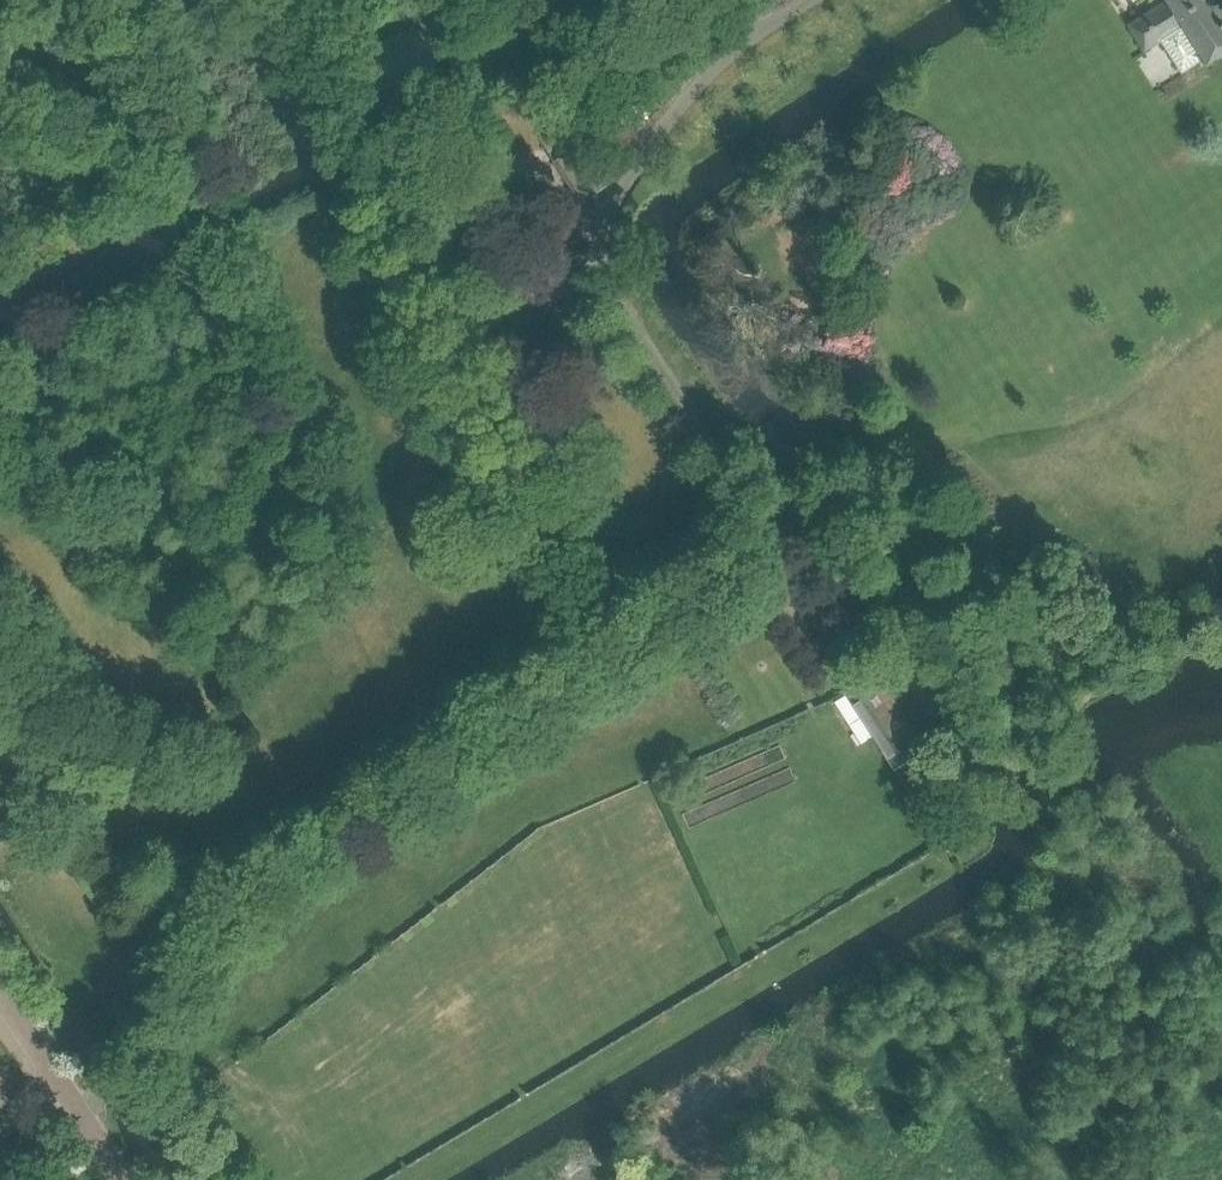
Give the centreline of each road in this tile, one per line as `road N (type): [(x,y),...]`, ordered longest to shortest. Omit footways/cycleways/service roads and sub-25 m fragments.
road 1 (residential): [(121,1179),(0,992)]

